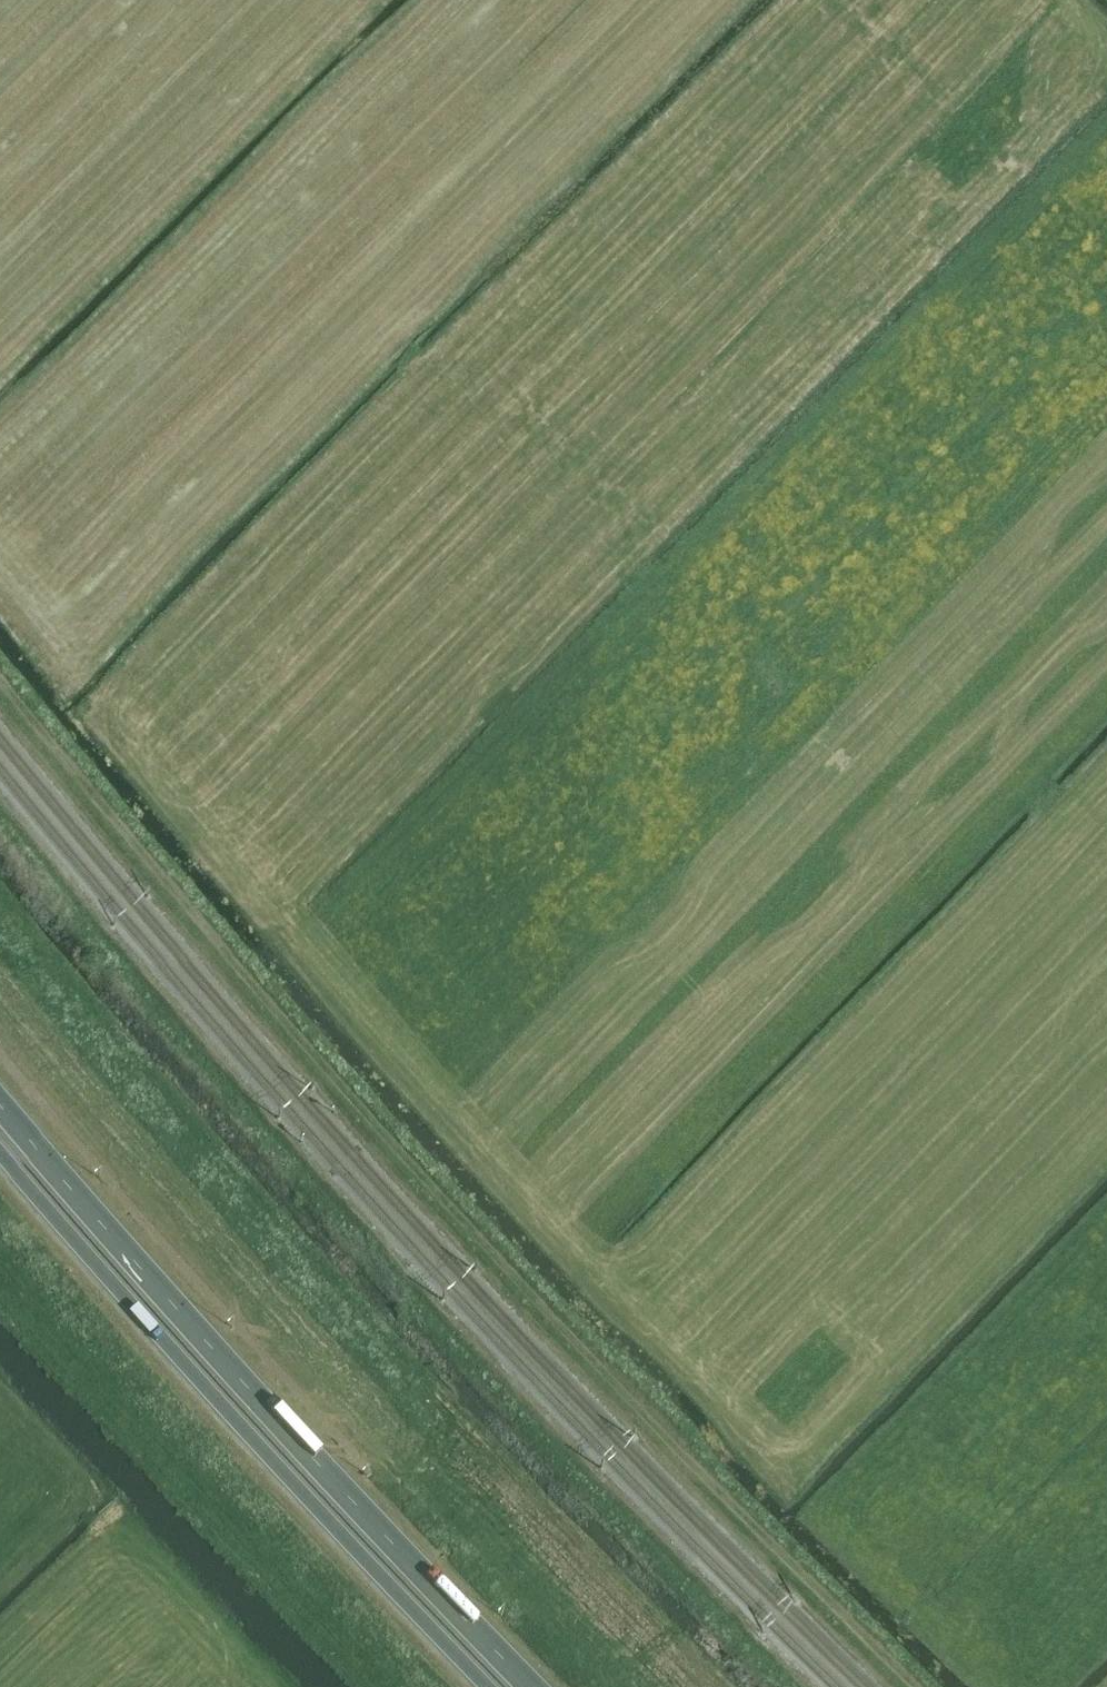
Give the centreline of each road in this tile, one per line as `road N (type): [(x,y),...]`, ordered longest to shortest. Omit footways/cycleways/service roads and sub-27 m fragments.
road 1 (trunk): [(532,1686),(343,1489),(0,1102)]
road 2 (trunk): [(0,1151),(489,1686)]

